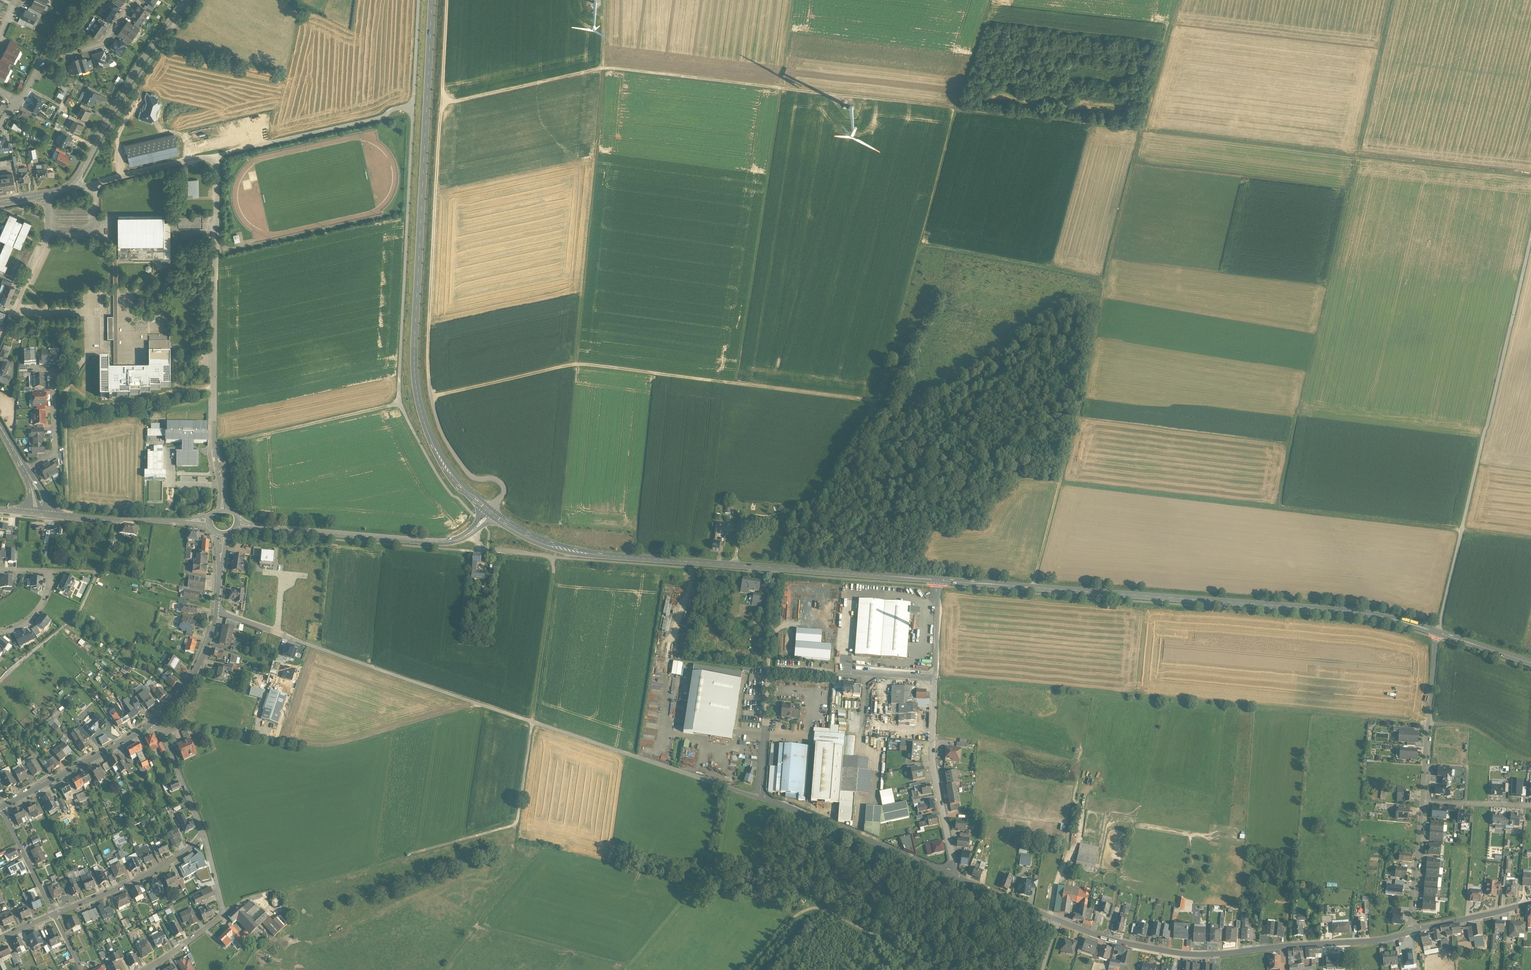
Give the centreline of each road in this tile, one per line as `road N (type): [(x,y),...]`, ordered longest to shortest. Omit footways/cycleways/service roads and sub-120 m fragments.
road 1 (track): [(482,526),(438,476),(400,404),(419,0)]
road 2 (track): [(447,0),(429,378),(456,457),(470,474),(502,488),(490,517)]
road 3 (secondary): [(490,517),(434,447),(416,385),(432,0)]
road 4 (track): [(1283,517),(1395,0)]
road 5 (secondary): [(1437,636),(1355,616),(938,584)]
road 6 (track): [(1428,726),(936,680)]
road 7 (residential): [(949,875),(1100,937),(1186,954),(1413,932)]
road 8 (track): [(1063,492),(1530,545)]
road 9 (secondary): [(938,584),(590,558),(550,549),(490,517)]
road 10 (track): [(431,396),(591,366),(881,407)]
road 11 (track): [(1437,636),(1530,238)]
road 12 (track): [(739,387),(796,0)]
road 13 (track): [(1530,173),(1146,132)]
road 14 (track): [(1146,132),(1063,492)]
road 15 (residential): [(774,638),(761,799),(949,875)]
road 16 (residential): [(222,490),(215,447),(218,154)]
road 17 (track): [(958,111),(881,407)]
road 18 (track): [(603,67),(577,365)]
road 19 (residential): [(949,875),(933,760),(938,584)]
road 20 (track): [(761,799),(533,724)]
road 21 (track): [(735,569),(740,540),(816,515),(881,407)]
road 22 (track): [(943,969),(813,906),(794,918),(753,969)]
road 23 (tertiary): [(490,517),(463,542),(443,547),(269,534)]
road 24 (track): [(533,724),(320,653)]
road 25 (track): [(533,724),(517,825),(407,856)]
road 26 (tertiary): [(186,0),(122,91),(74,181)]
road 27 (track): [(478,707),(339,752),(280,747)]
road 28 (track): [(218,154),(413,107)]
road 29 (track): [(922,248),(1109,283)]
road 30 (track): [(215,447),(400,404)]
road 31 (track): [(958,111),(1146,132)]
road 32 (tertiary): [(155,725),(1,812)]
road 33 (residential): [(205,838),(223,916),(144,969)]
road 34 (residential): [(205,838),(145,878),(53,917)]
road 35 (track): [(442,100),(603,67)]
road 36 (track): [(551,561),(533,724)]
road 37 (residential): [(18,100),(40,60),(102,43),(132,0)]
road 38 (residential): [(74,181),(88,185),(218,154)]
road 39 (track): [(1124,832),(1137,822),(1166,704)]
road 40 (track): [(1146,132),(1181,0)]
road 41 (unclassified): [(1422,798),(1413,932)]
road 42 (tertiary): [(178,527),(50,514)]
road 43 (residential): [(50,226),(0,344)]
road 44 (tertiary): [(216,617),(194,677),(155,725)]
road 45 (residential): [(155,725),(205,838)]
road 46 (residential): [(1413,932),(1530,904)]

